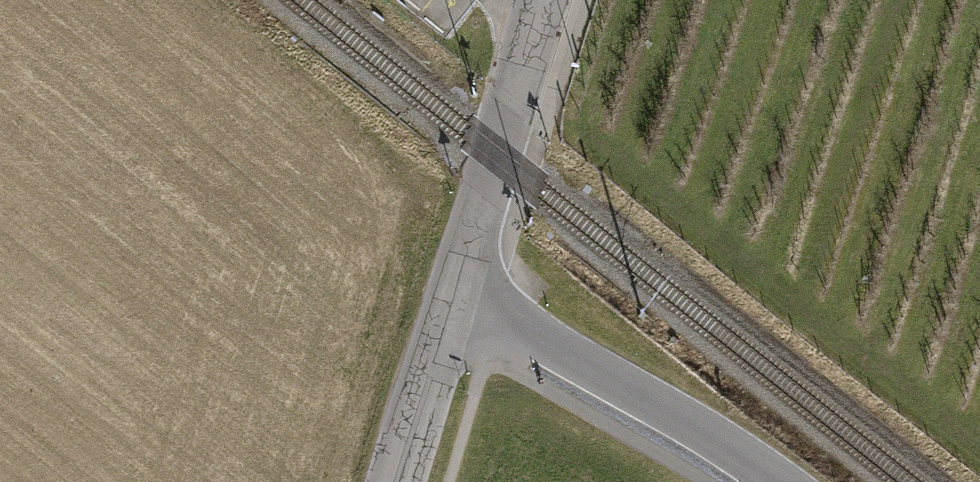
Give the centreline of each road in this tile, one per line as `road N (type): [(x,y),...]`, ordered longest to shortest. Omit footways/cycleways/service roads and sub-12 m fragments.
road 1 (tertiary): [(450,302),(489,313),(557,350),(777,481)]
road 2 (tertiary): [(547,0),(450,302)]
road 3 (tertiary): [(450,302),(397,481)]

